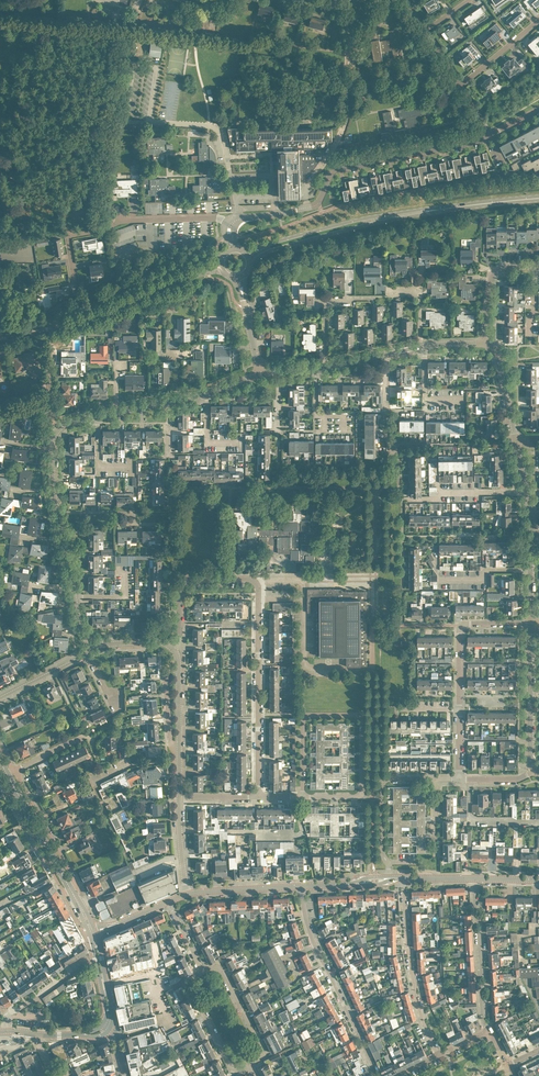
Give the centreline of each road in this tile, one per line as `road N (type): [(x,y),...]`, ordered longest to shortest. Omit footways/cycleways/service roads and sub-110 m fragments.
road 1 (residential): [(360,795),(361,716),(311,714),(303,719),(303,797)]
road 2 (residential): [(378,1075),(314,941),(300,886)]
road 3 (tertiary): [(249,264),(279,247),(439,209)]
road 4 (tertiary): [(439,209),(342,224),(247,255)]
road 5 (residential): [(258,797),(258,599)]
road 6 (residential): [(320,198),(336,169),(490,134)]
road 7 (residential): [(403,878),(415,995),(439,1055)]
road 8 (tertiary): [(0,338),(96,314),(156,287)]
road 9 (residential): [(487,1031),(473,878)]
road 10 (unclassified): [(536,771),(532,622)]
road 11 (unclassified): [(255,582),(185,581),(173,649)]
road 12 (residential): [(0,350),(41,343),(58,429)]
road 13 (residential): [(203,972),(190,984),(228,1061),(234,1068),(249,1063)]
road 14 (residential): [(249,1063),(261,1050),(224,975),(217,967),(203,972)]
road 15 (residential): [(7,793),(62,891),(71,890)]

